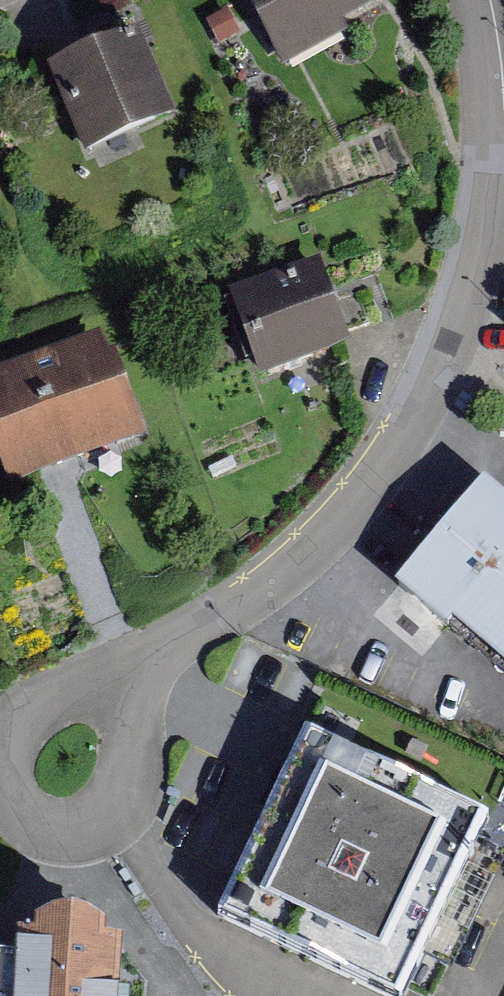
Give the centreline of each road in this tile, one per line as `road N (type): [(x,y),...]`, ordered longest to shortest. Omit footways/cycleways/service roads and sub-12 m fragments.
road 1 (residential): [(474,0),(488,90),(496,245),(473,352),(349,534),(113,700)]
road 2 (unclassified): [(92,693),(59,694),(31,710),(11,741),(10,782),(23,807),(49,827),(87,833),(123,818),(147,782),(149,751),(130,713),(113,700)]

